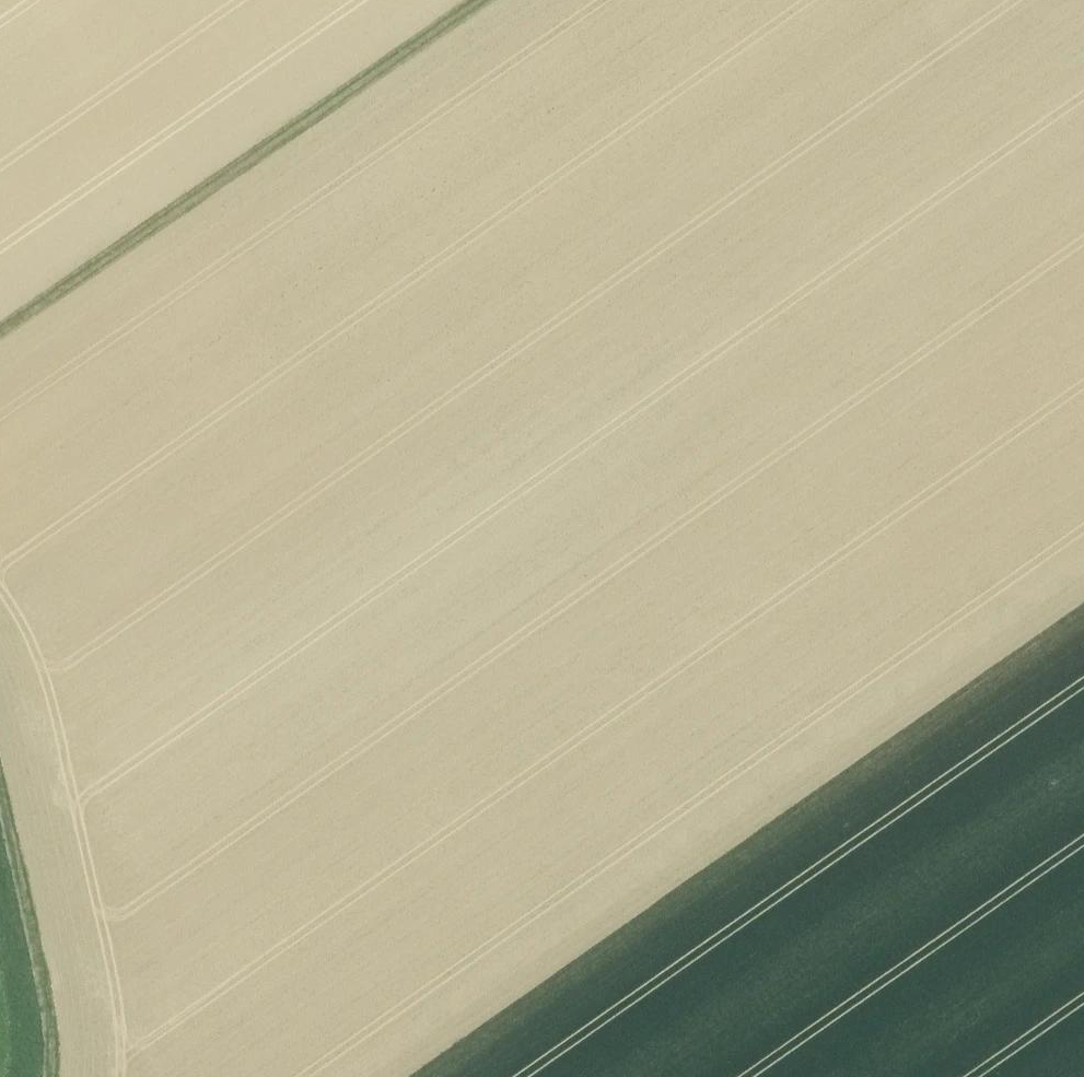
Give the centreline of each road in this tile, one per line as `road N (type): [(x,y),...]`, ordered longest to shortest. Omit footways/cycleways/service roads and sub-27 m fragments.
road 1 (track): [(0,331),(473,0)]
road 2 (track): [(51,1076),(49,997),(0,774)]

